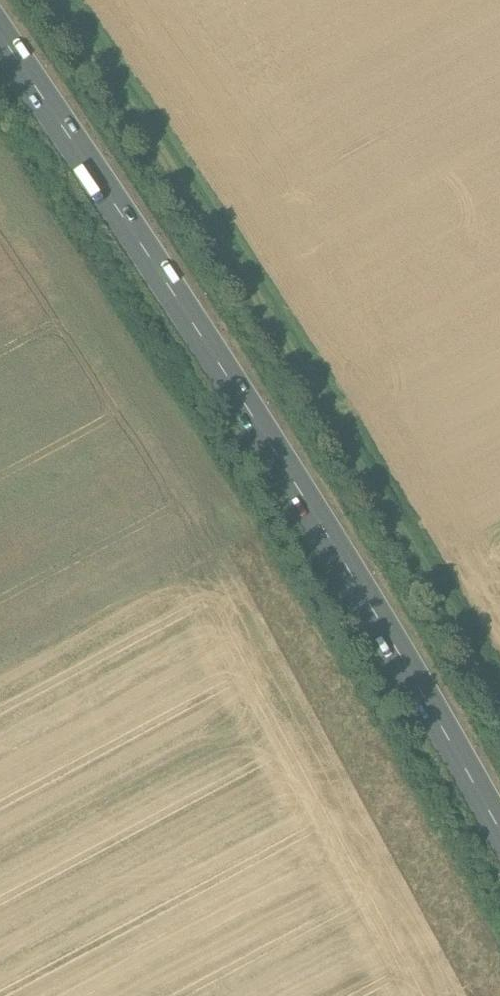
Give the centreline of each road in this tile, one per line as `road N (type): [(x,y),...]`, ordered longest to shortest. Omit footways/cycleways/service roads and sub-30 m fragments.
road 1 (primary): [(499,842),(169,303),(0,51)]
road 2 (track): [(47,0),(306,375),(499,700)]

